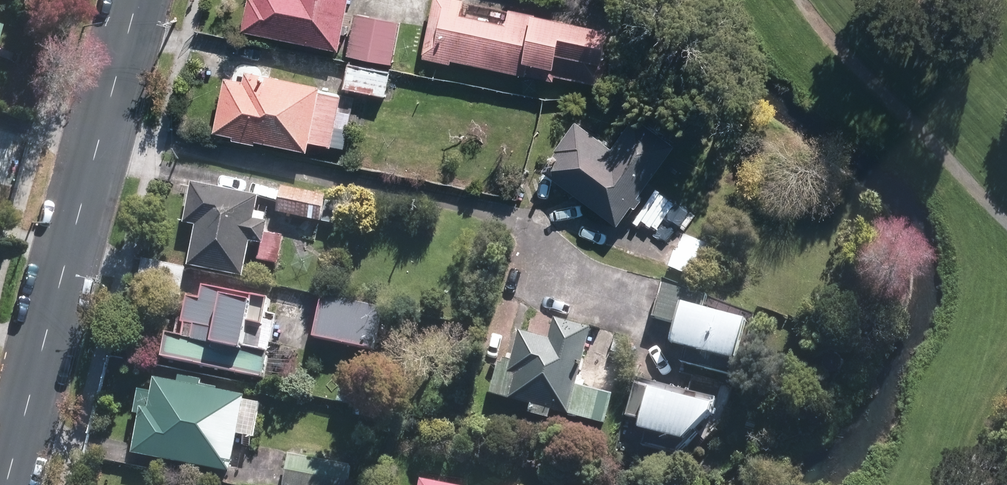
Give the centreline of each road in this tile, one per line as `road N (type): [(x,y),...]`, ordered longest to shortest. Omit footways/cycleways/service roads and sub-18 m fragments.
road 1 (tertiary): [(0,476),(127,0)]

